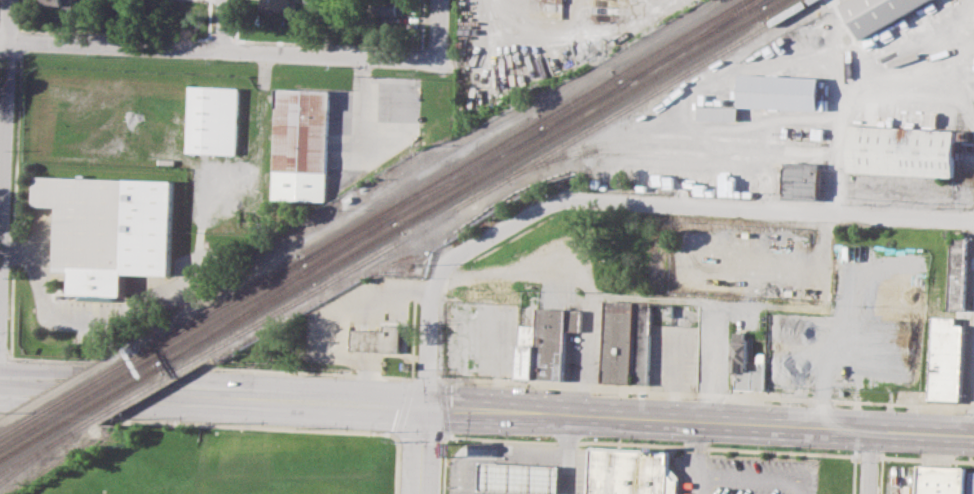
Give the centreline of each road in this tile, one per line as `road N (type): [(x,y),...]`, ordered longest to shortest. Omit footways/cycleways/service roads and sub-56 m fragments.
road 1 (residential): [(439,273),(455,253),(572,200),(973,225)]
road 2 (secondary): [(973,432),(423,403)]
road 3 (residential): [(0,41),(436,55)]
road 4 (secondary): [(423,403),(0,385)]
road 5 (residential): [(11,0),(0,299)]
road 6 (residential): [(439,273),(423,403)]

